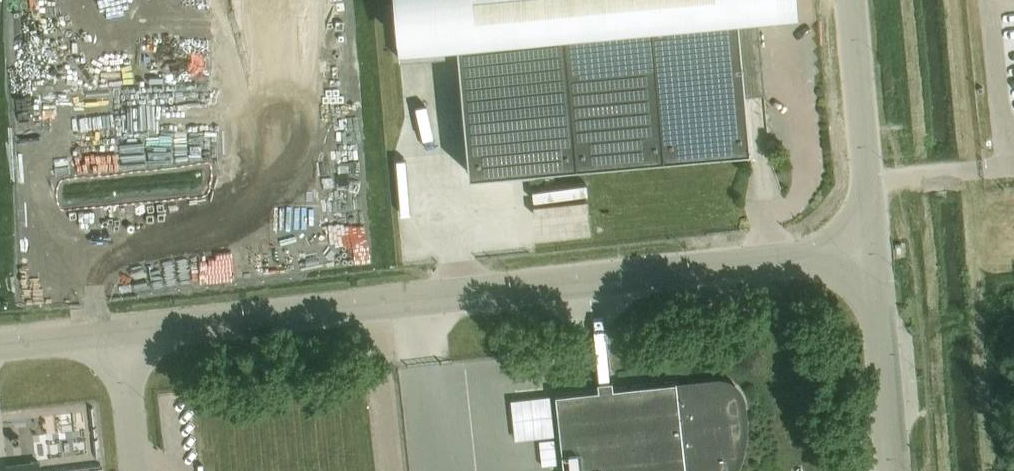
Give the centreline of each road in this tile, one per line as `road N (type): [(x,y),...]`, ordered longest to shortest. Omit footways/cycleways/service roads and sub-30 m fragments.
road 1 (unclassified): [(872,248),(122,337)]
road 2 (unclassified): [(872,248),(851,0)]
road 3 (unclassified): [(894,470),(872,248)]
road 4 (unclassified): [(138,470),(122,337)]
road 5 (unclassified): [(122,337),(0,350)]

